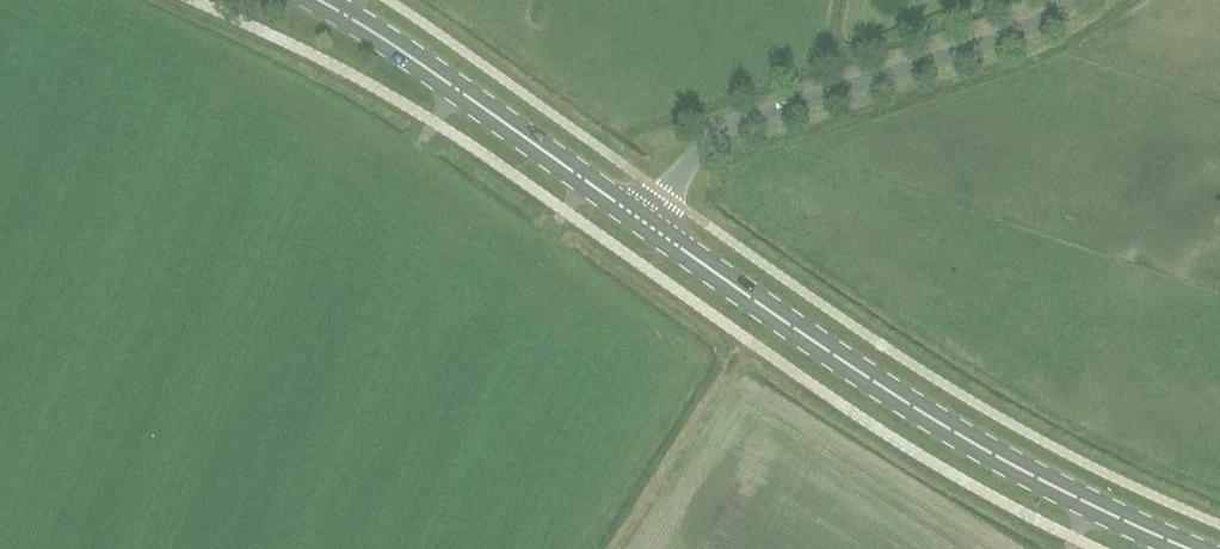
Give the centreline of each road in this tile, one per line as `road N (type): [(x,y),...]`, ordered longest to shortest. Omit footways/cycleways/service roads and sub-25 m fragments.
road 1 (primary): [(1183,548),(1020,476),(642,224)]
road 2 (primary): [(642,224),(315,0)]

